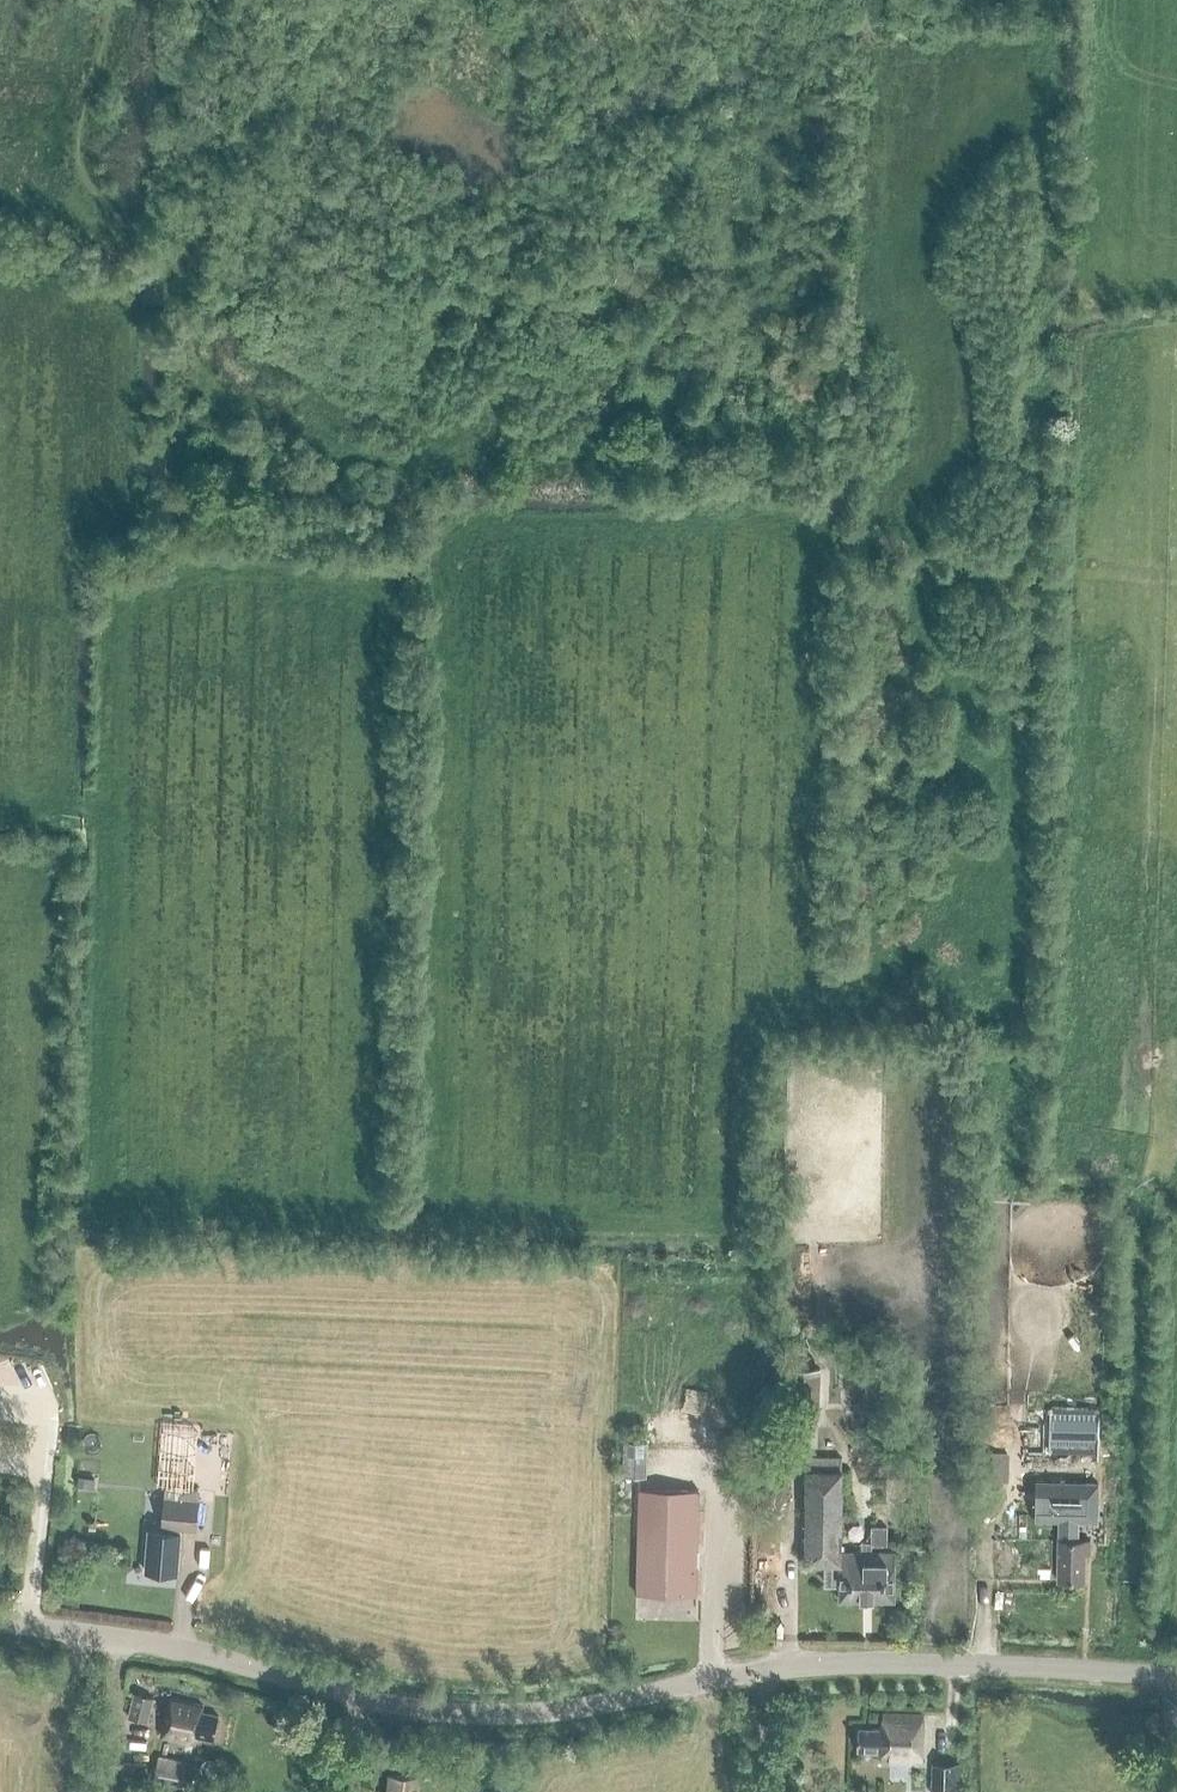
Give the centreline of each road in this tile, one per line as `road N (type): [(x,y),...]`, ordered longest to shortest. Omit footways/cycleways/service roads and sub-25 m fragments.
road 1 (tertiary): [(1176,1676),(941,1663),(788,1665),(594,1701),(470,1710),(400,1705),(183,1655),(0,1631)]
road 2 (track): [(105,1642),(102,1791)]

